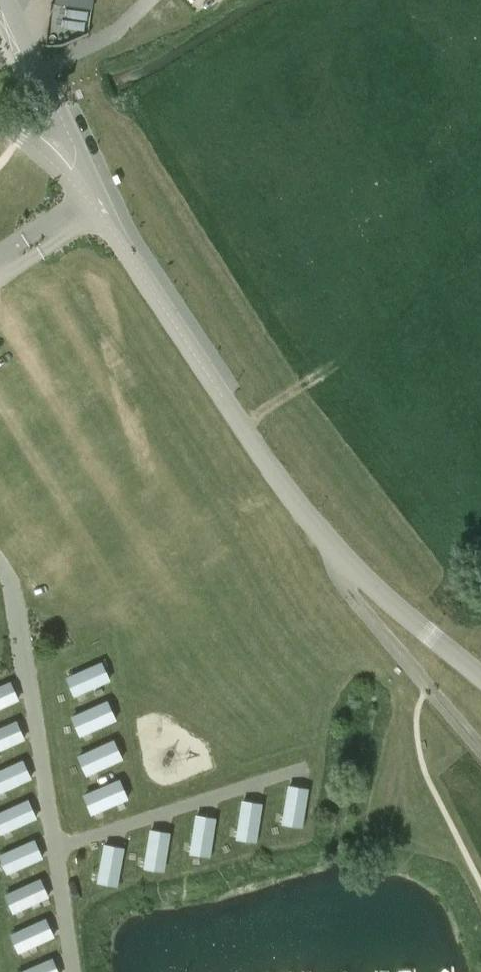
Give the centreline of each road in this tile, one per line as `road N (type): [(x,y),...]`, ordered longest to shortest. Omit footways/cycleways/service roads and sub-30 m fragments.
road 1 (unclassified): [(480,677),(414,629),(283,492),(61,154)]
road 2 (unclassified): [(6,0),(40,75),(61,154)]

